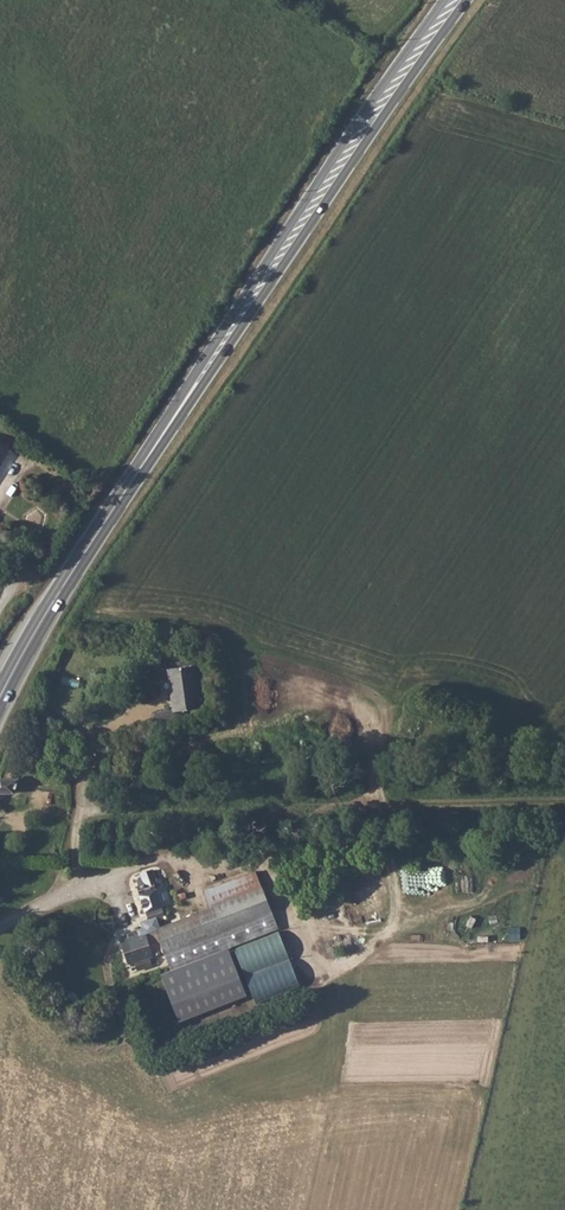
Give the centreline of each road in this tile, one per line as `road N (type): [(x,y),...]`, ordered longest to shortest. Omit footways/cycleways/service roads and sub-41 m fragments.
road 1 (primary): [(457,0),(146,460),(0,698)]
road 2 (track): [(564,801),(0,815)]
road 3 (track): [(268,0),(398,79)]

